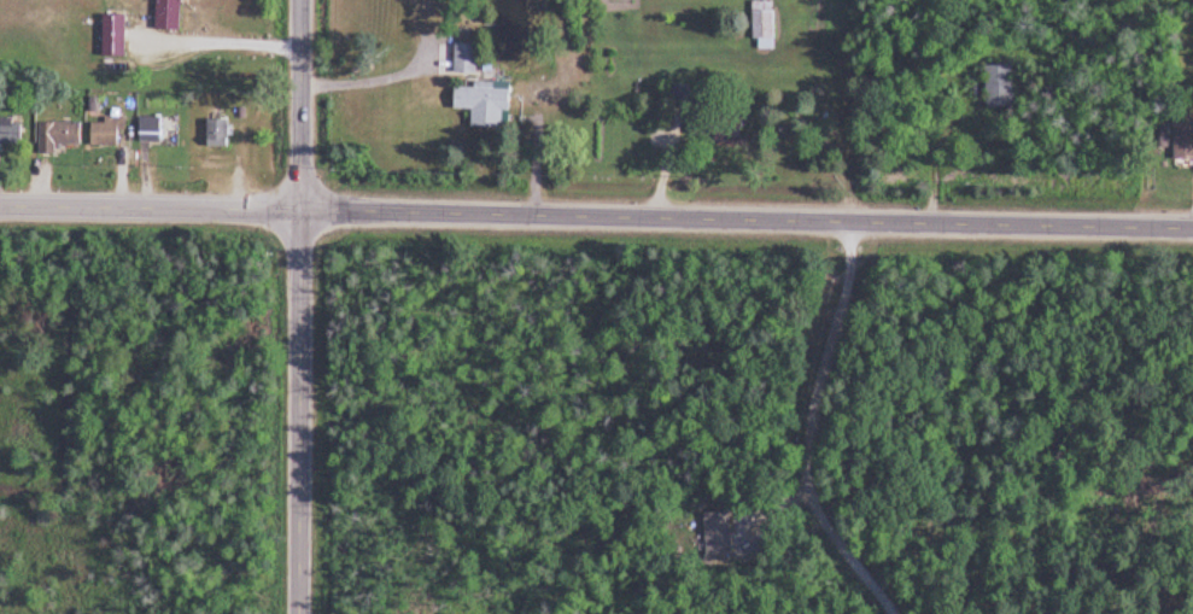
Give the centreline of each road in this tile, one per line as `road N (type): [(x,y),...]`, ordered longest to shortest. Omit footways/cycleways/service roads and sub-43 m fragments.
road 1 (tertiary): [(1192,232),(0,208)]
road 2 (residential): [(300,613),(304,0)]

